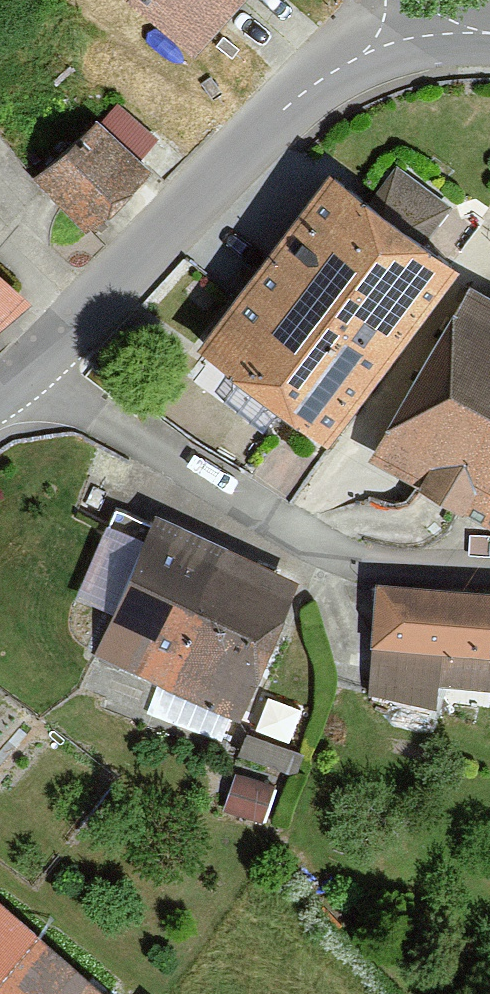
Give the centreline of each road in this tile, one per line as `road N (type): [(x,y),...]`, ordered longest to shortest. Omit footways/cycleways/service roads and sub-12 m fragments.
road 1 (tertiary): [(414,34),(322,76),(28,374)]
road 2 (residential): [(28,374),(286,534),(409,569),(489,573)]

